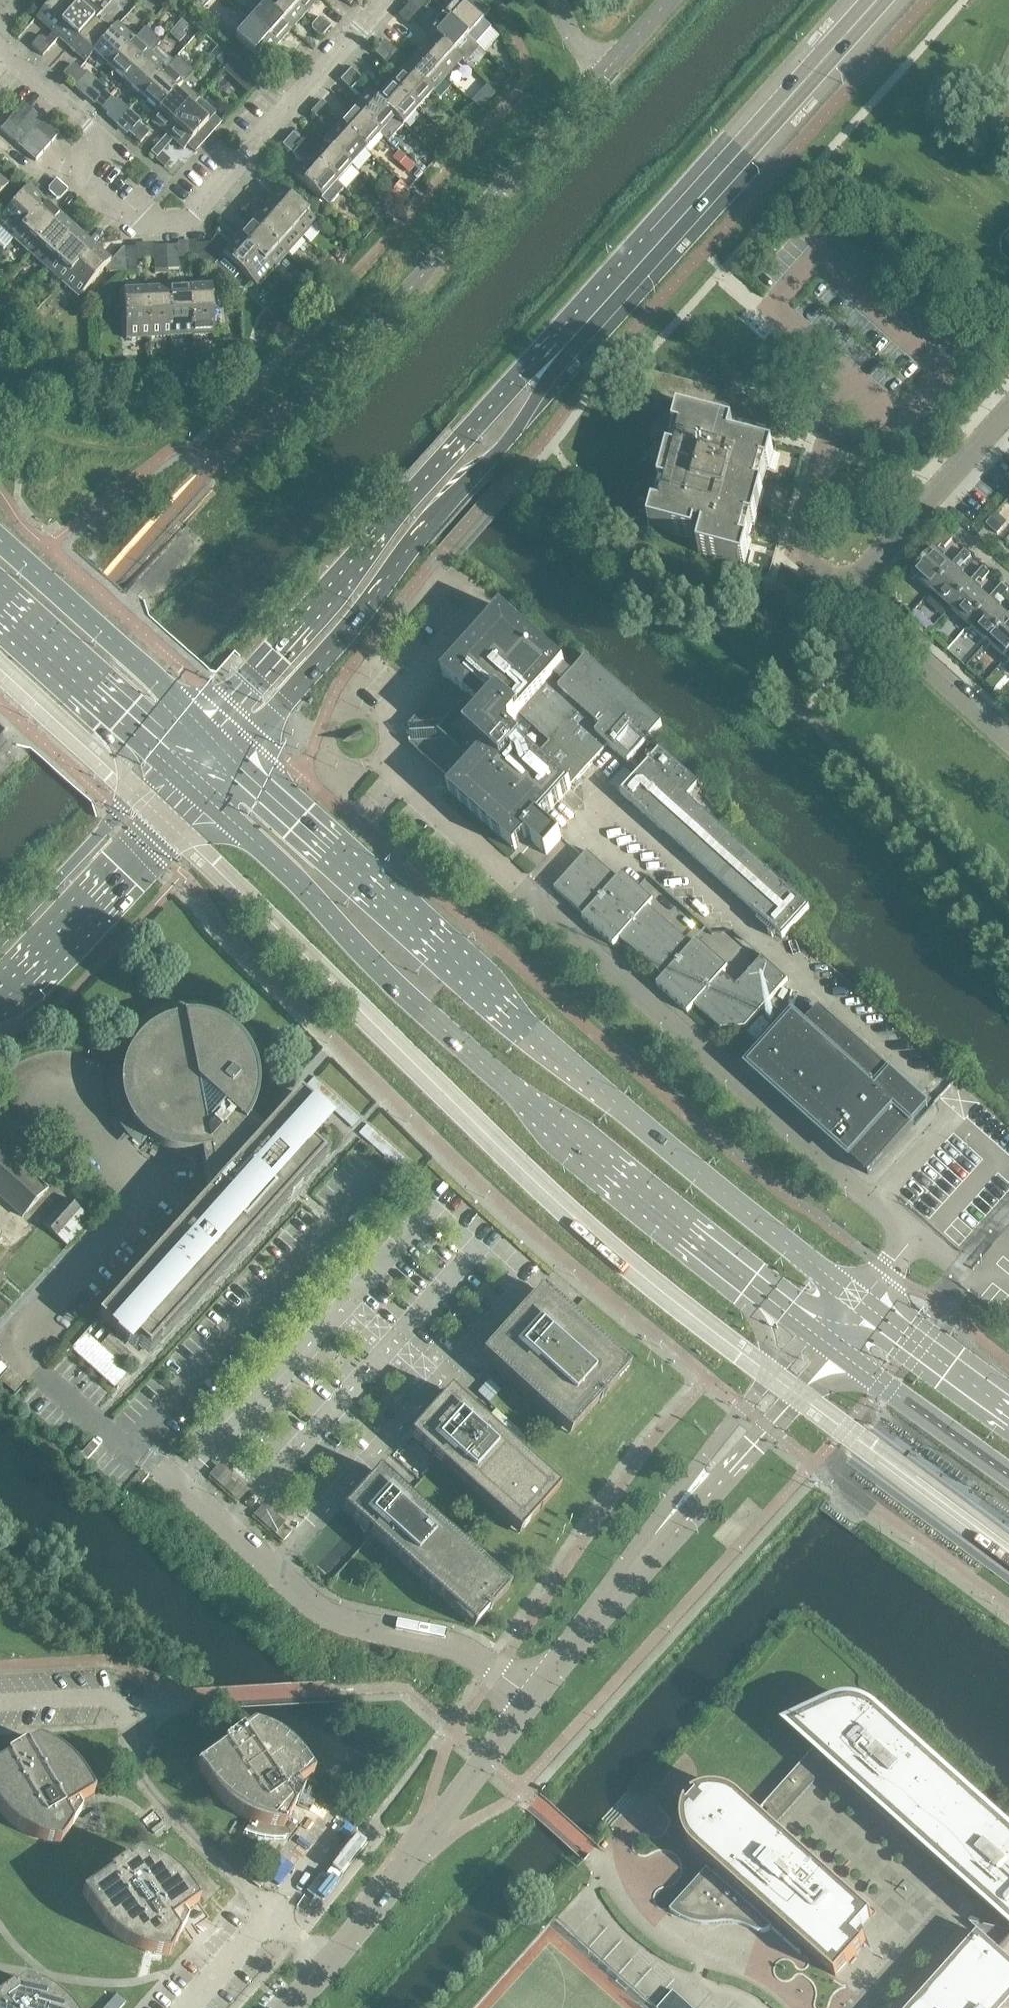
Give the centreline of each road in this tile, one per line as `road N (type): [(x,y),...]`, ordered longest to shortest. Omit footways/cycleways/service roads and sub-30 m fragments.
road 1 (unclassified): [(862,1303),(918,1235),(399,772),(396,705),(483,607)]
road 2 (secondary): [(203,795),(528,1104),(827,1344)]
road 3 (secondary): [(862,1303),(520,1022),(233,760)]
road 4 (unclassified): [(324,1961),(827,1344)]
road 5 (residential): [(0,48),(101,139),(74,168),(142,223),(191,221),(390,0)]
road 6 (tertiary): [(233,760),(513,434),(562,350)]
road 7 (tertiary): [(562,350),(530,373),(207,732)]
road 8 (tertiary): [(562,350),(876,0)]
road 9 (residential): [(274,1914),(179,1824),(145,1780),(132,1719),(121,1705),(0,1705)]
road 10 (unclassified): [(356,347),(606,72)]
road 11 (tertiary): [(0,1001),(203,795)]
road 12 (secondary): [(207,732),(0,539)]
road 13 (tertiary): [(169,765),(0,942)]
road 14 (residential): [(847,592),(799,550),(847,379)]
road 15 (residential): [(847,592),(1008,414)]
road 16 (secondary): [(0,612),(169,765)]
road 17 (secondary): [(827,1344),(1008,1478)]
road 18 (residential): [(1008,739),(847,592)]
road 19 (secondary): [(1008,1410),(862,1303)]
road 20 (residential): [(191,2007),(274,1914)]

